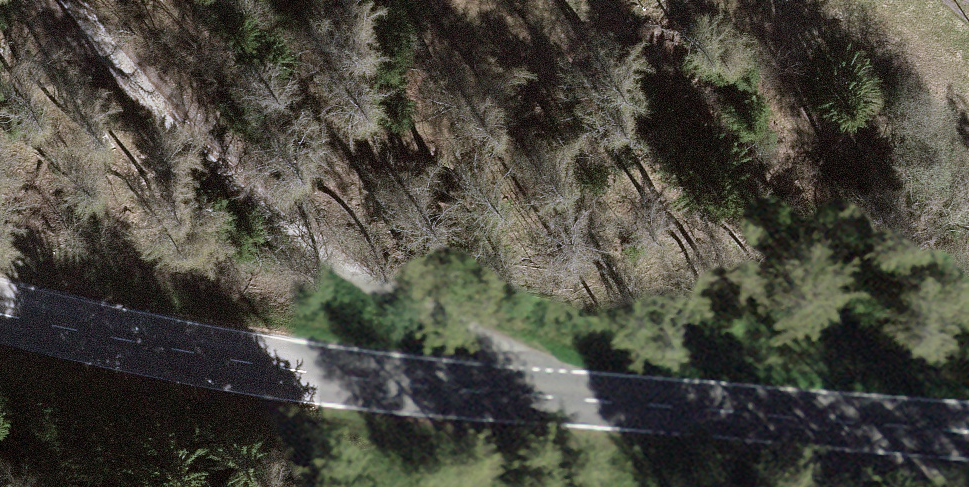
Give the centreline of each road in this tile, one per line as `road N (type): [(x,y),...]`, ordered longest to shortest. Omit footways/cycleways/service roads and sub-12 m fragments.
road 1 (tertiary): [(0,312),(362,380),(968,431)]
road 2 (track): [(70,0),(92,33),(308,232),(385,283),(496,340),(510,353),(511,393)]
road 3 (track): [(795,486),(688,444),(686,407)]

